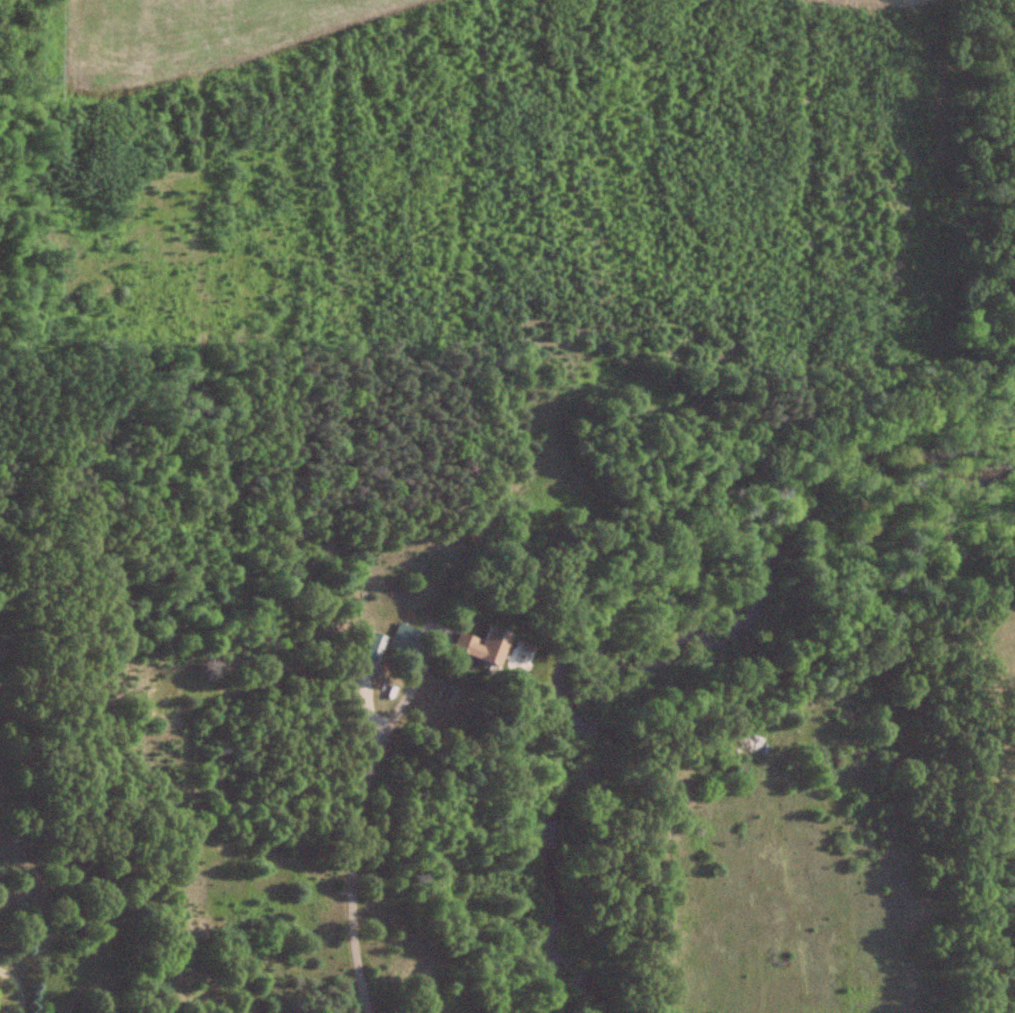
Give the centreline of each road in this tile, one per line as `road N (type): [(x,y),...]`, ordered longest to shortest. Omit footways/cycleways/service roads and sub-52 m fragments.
road 1 (residential): [(120,1012),(107,197)]

